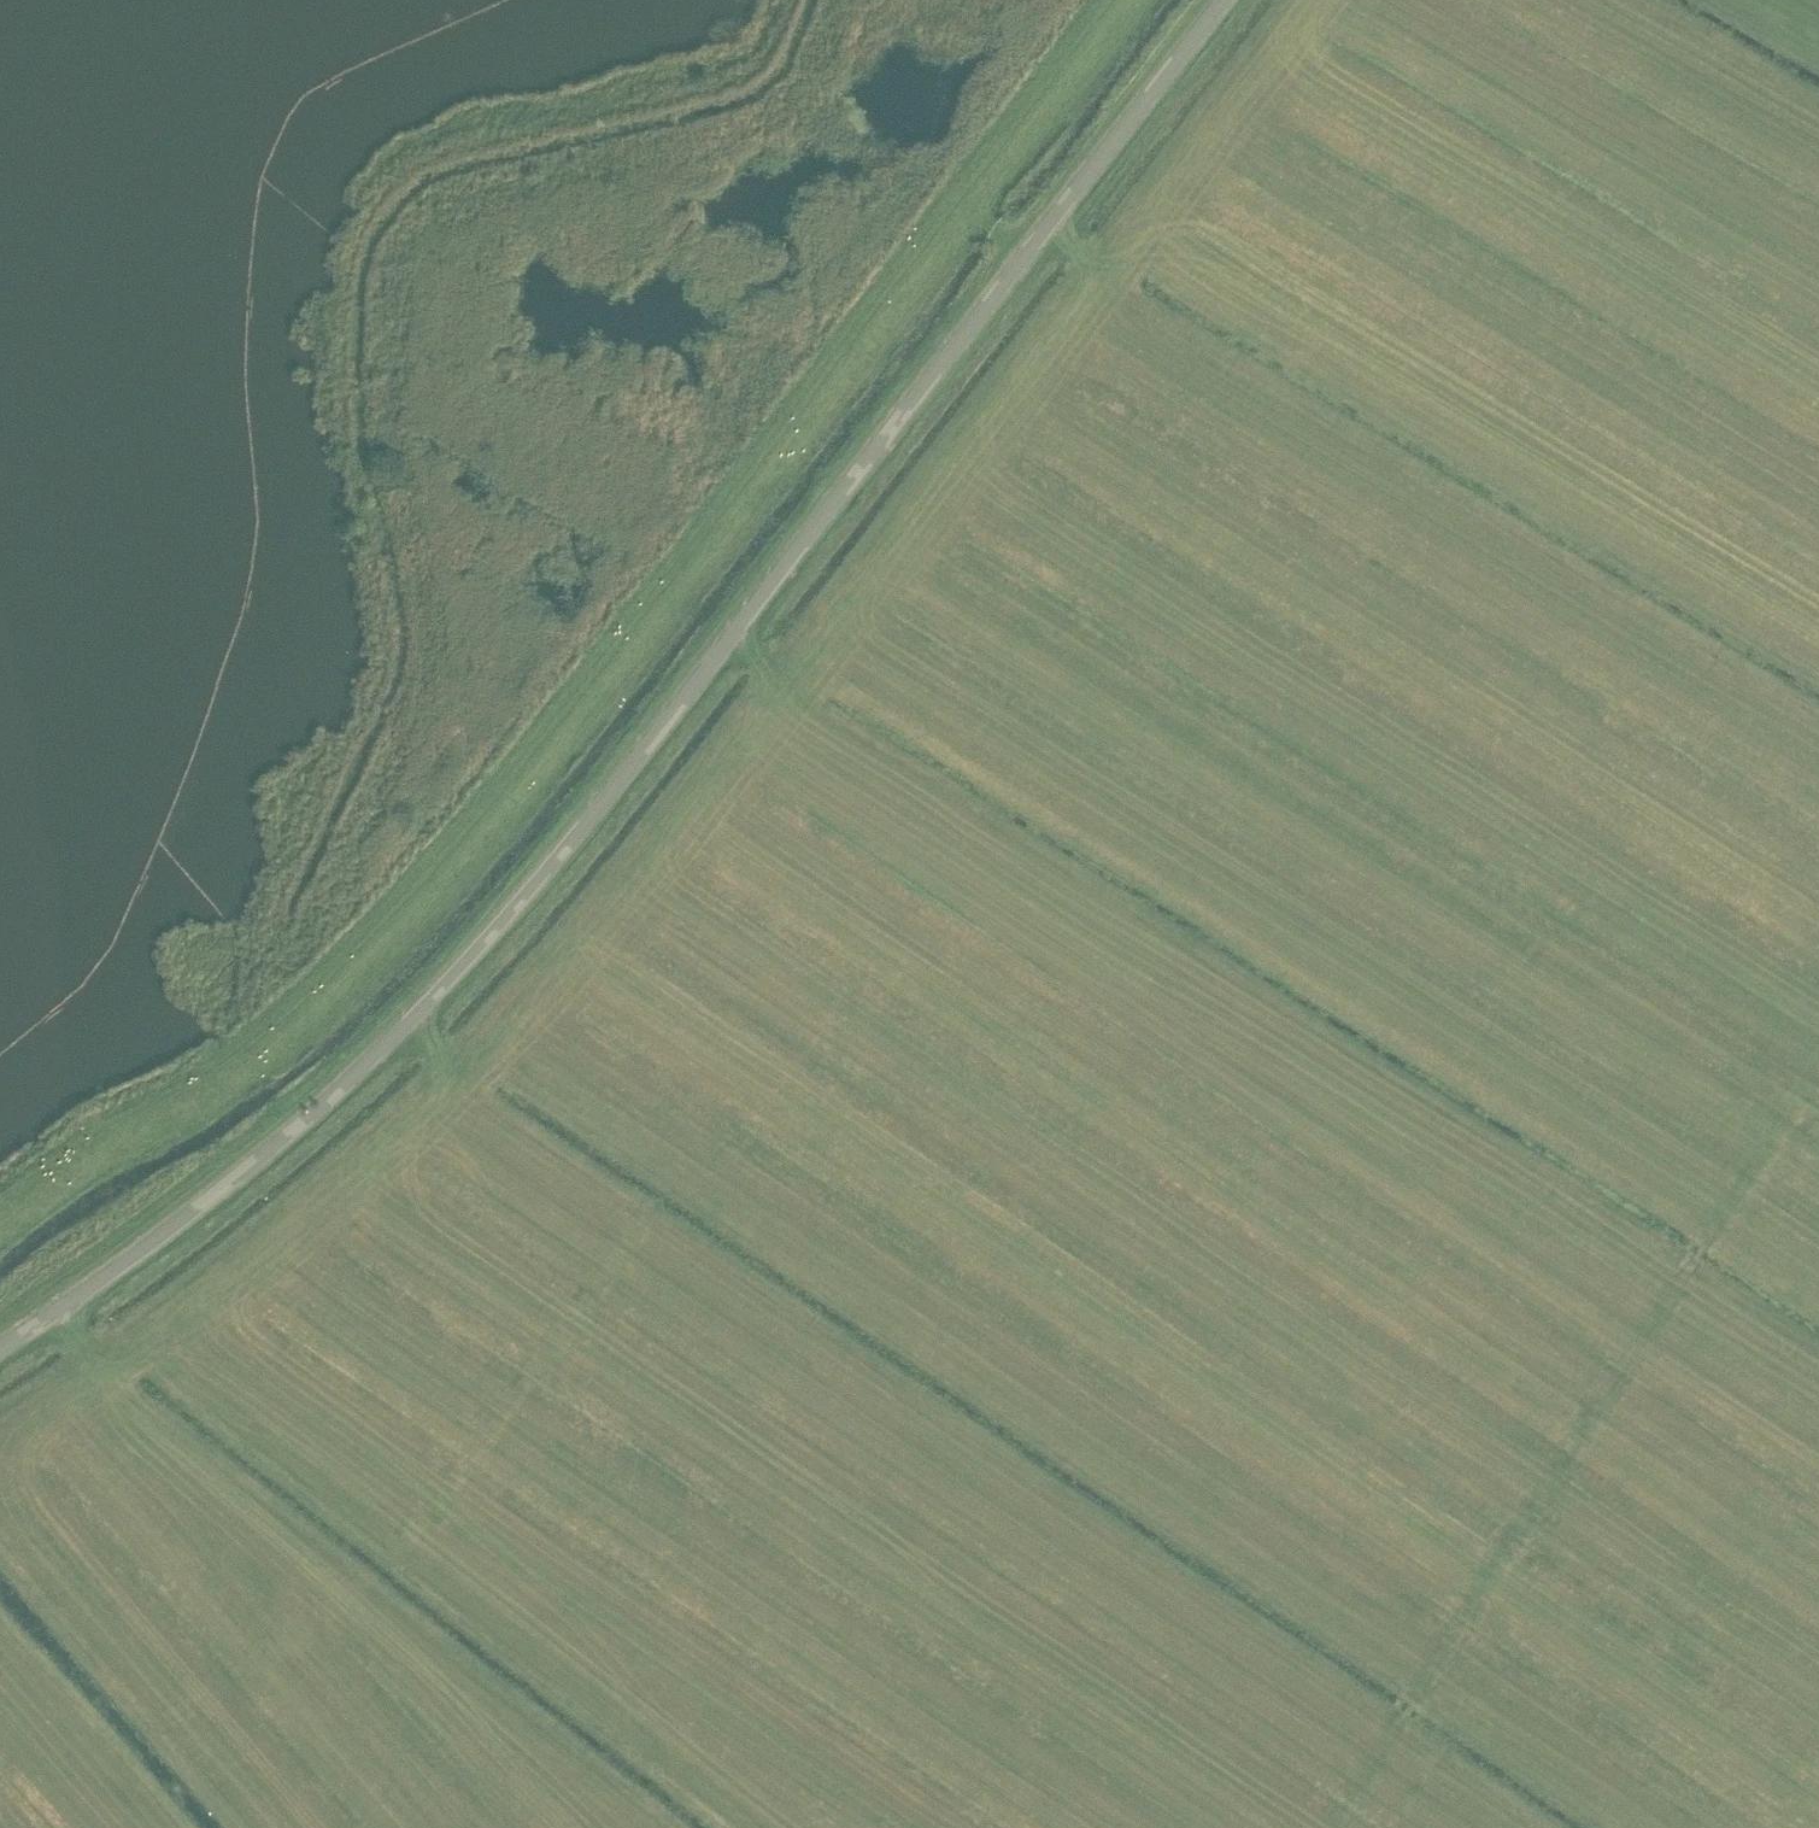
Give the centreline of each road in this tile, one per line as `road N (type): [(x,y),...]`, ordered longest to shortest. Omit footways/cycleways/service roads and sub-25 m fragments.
road 1 (unclassified): [(0,1350),(245,1170),(458,970),(643,750),(1224,0)]

